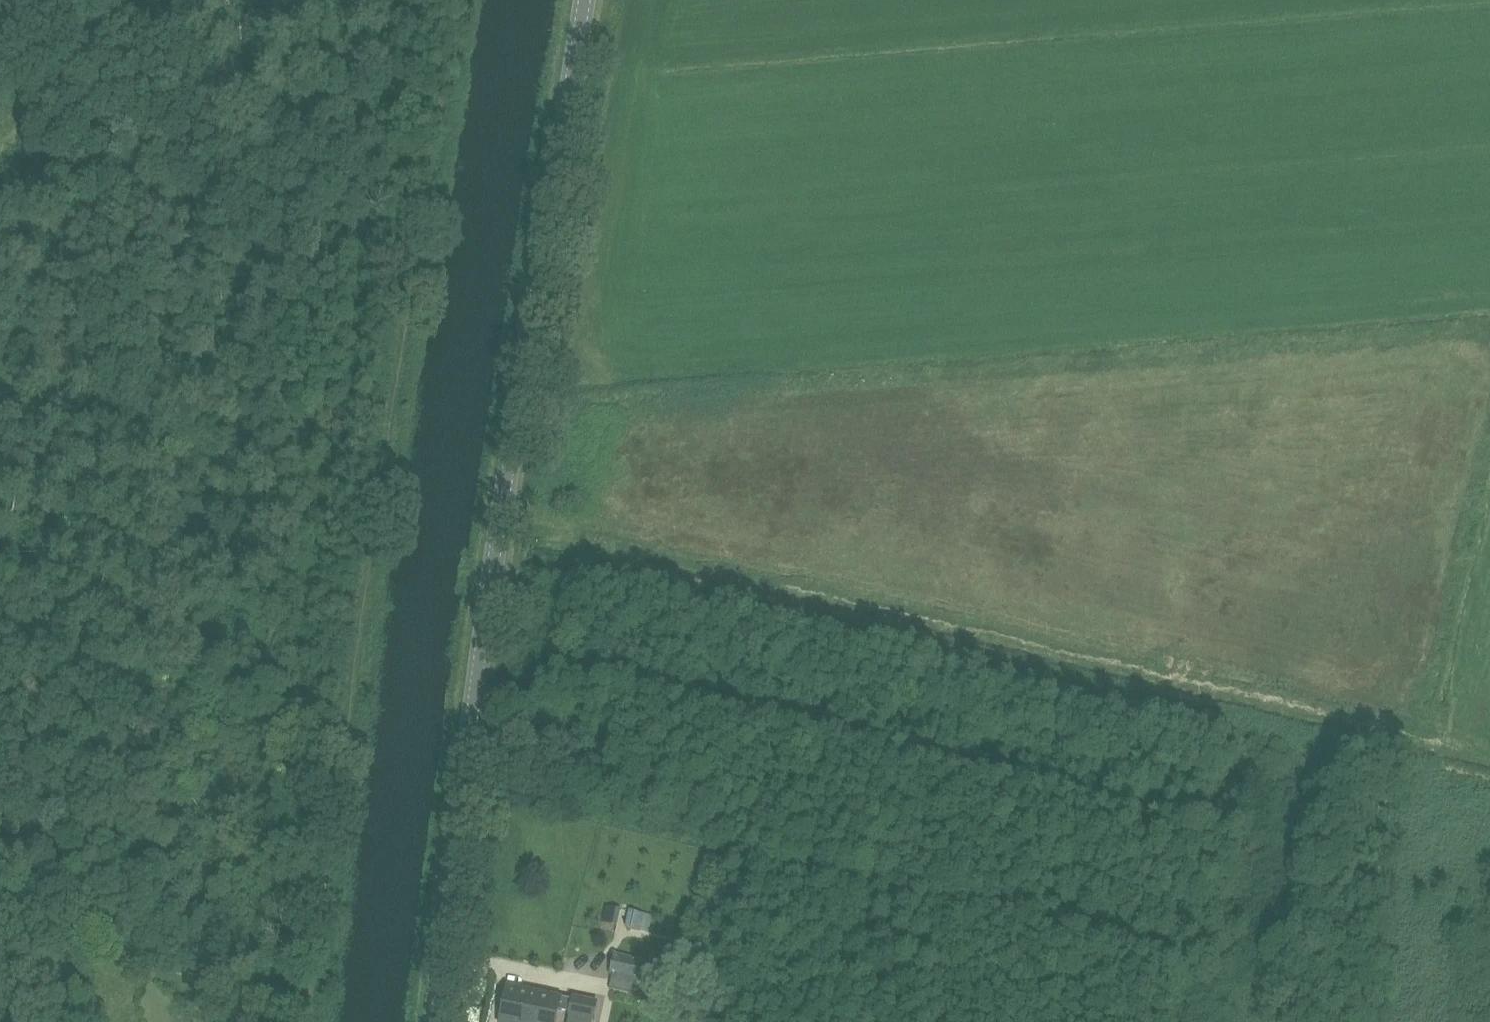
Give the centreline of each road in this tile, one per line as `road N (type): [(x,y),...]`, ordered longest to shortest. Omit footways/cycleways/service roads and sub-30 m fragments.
road 1 (tertiary): [(436,1021),(500,525),(587,0)]

